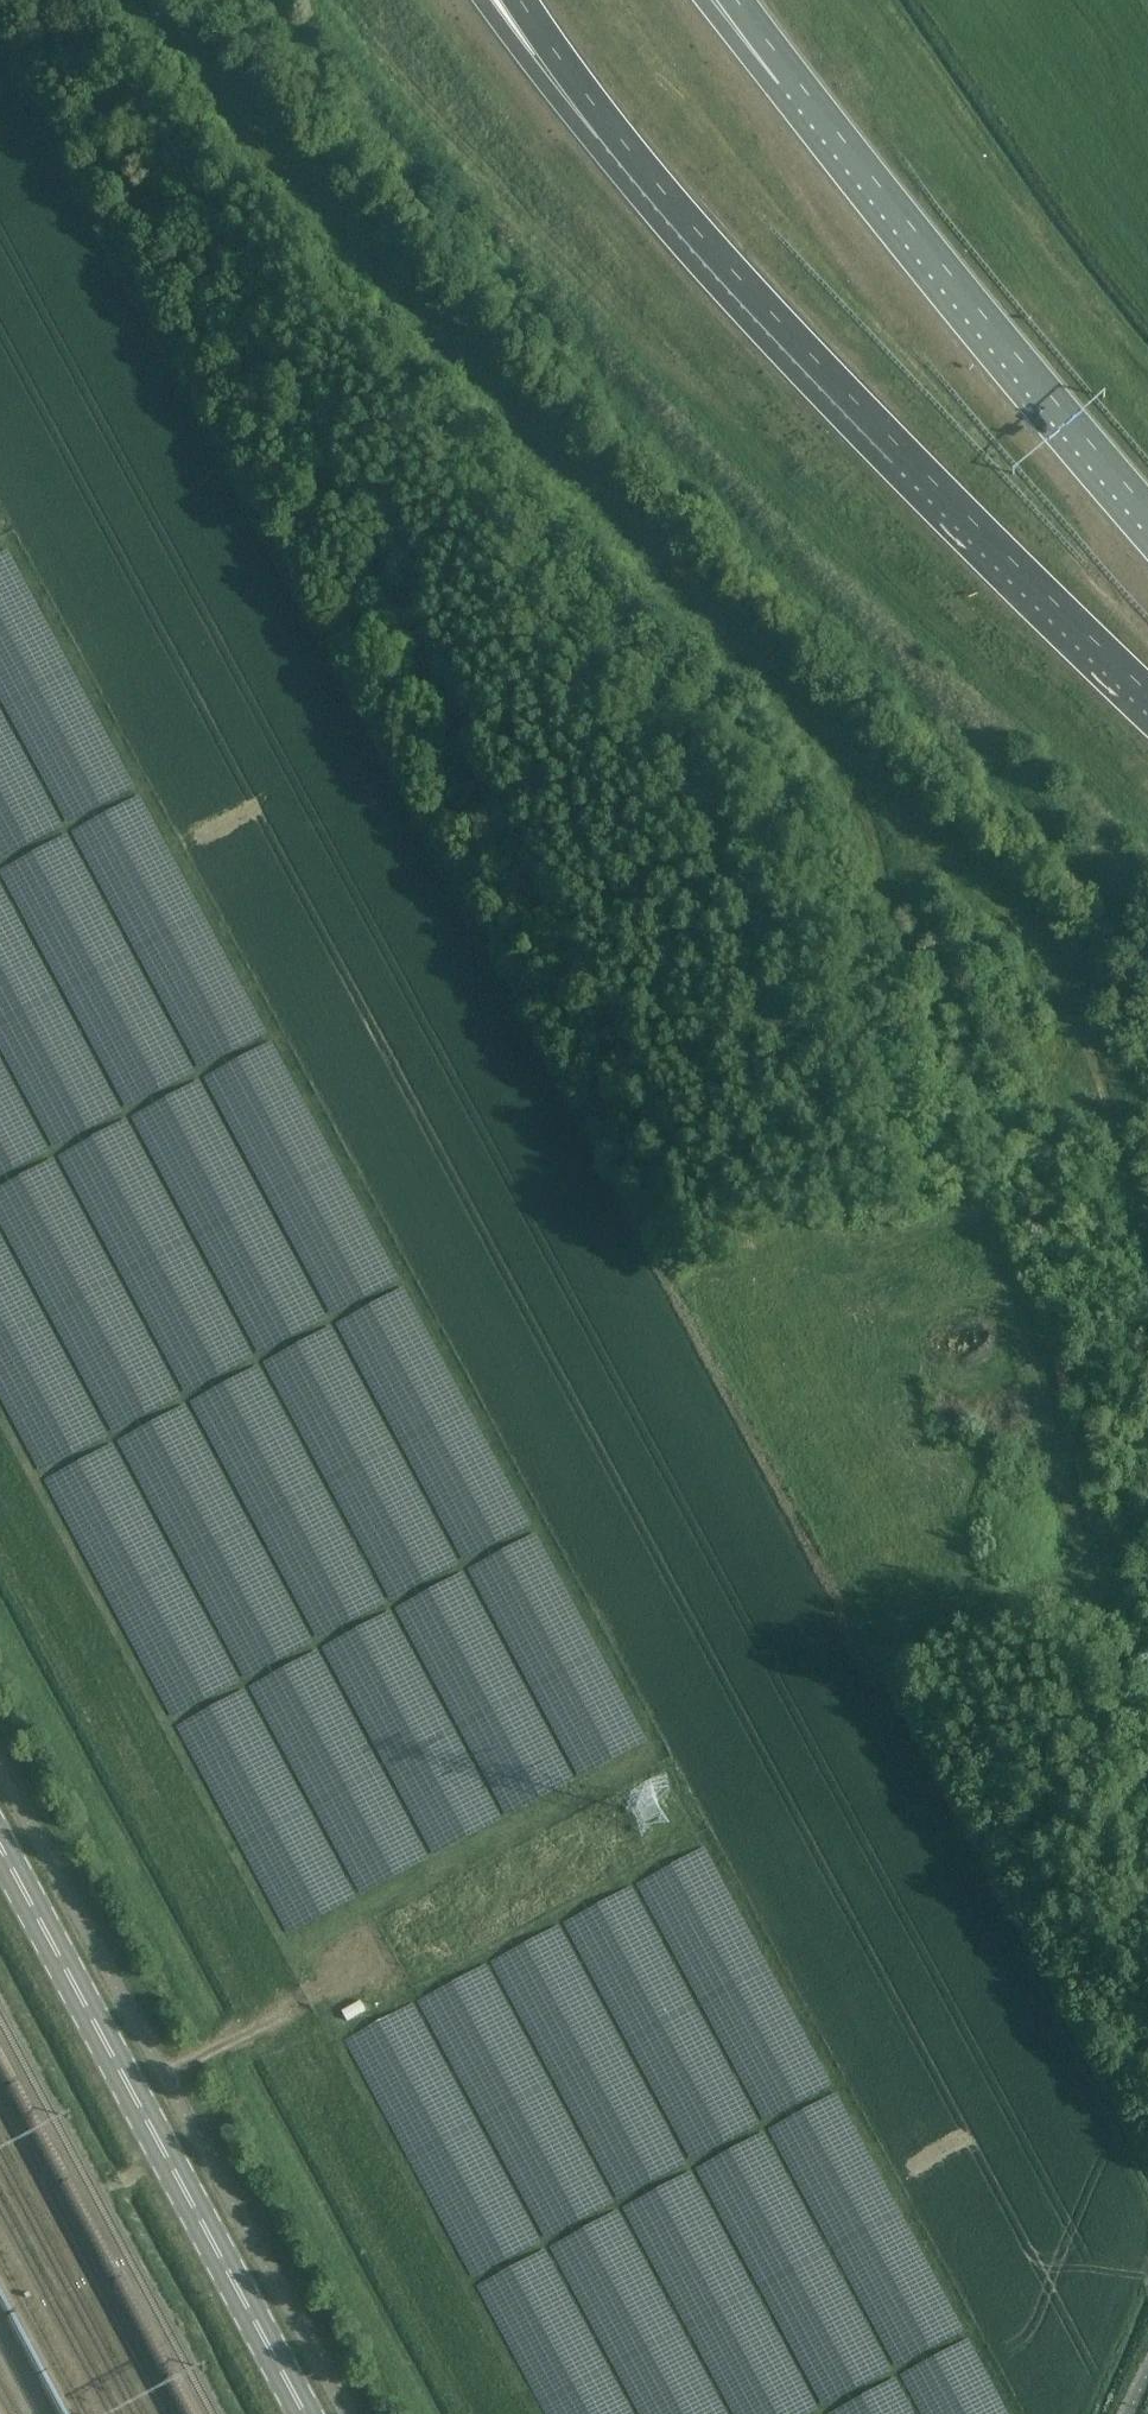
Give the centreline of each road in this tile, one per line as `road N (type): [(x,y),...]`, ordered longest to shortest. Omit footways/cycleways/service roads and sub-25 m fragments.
road 1 (trunk): [(603,120),(888,435),(1147,689)]
road 2 (secondary): [(303,2413),(0,1850)]
road 3 (trunk): [(1147,509),(792,75)]
road 4 (trunk): [(494,0),(603,120)]
road 5 (trunk): [(519,0),(603,120)]

